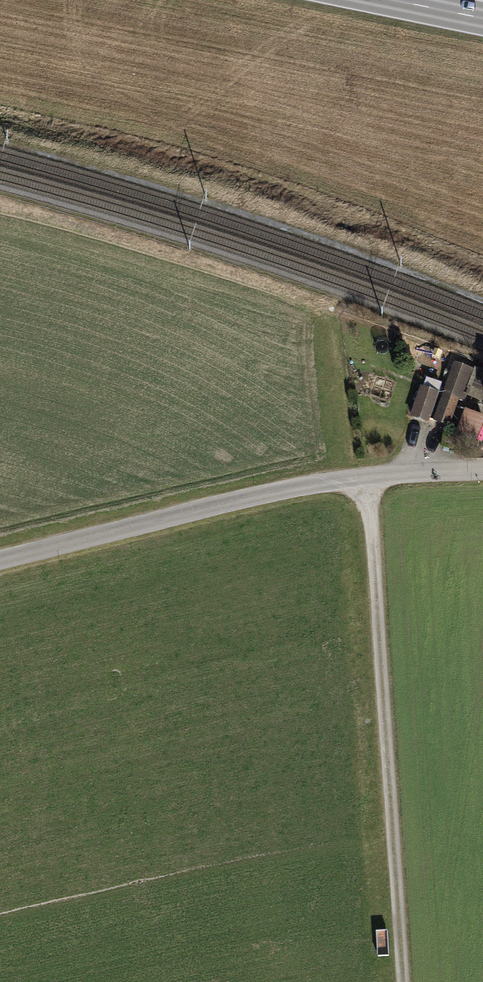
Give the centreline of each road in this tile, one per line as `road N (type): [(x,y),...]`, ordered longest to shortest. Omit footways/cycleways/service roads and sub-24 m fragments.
road 1 (track): [(0,91),(237,146),(424,206),(482,234)]
road 2 (track): [(398,981),(366,482)]
road 3 (unclassified): [(0,568),(278,498),(366,482),(482,476)]

